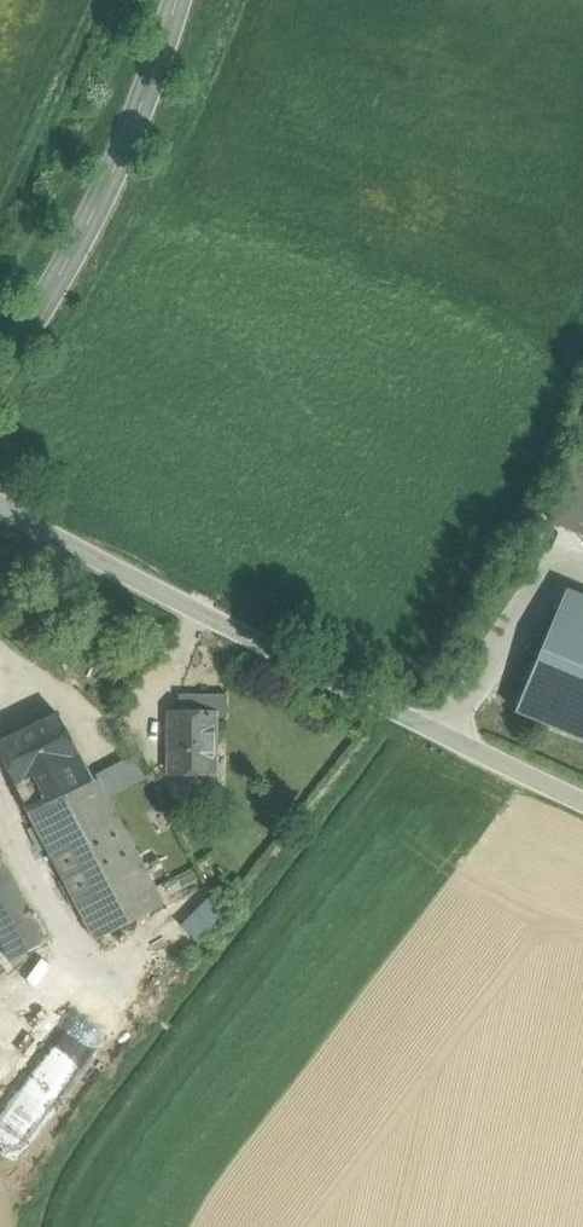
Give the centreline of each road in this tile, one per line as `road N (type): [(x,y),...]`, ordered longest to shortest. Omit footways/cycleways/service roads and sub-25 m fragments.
road 1 (tertiary): [(0,500),(81,554),(582,800)]
road 2 (secondary): [(0,368),(54,294),(159,68),(178,0)]

